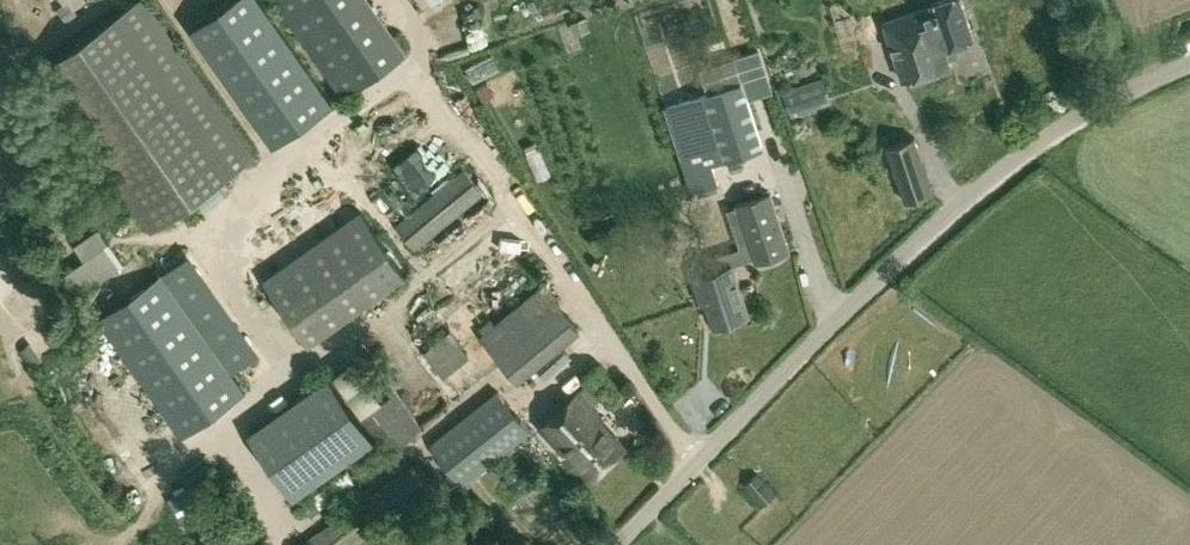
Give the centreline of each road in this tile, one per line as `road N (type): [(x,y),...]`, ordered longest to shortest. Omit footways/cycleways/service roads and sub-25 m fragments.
road 1 (unclassified): [(617,544),(955,203),(1039,138),(1189,62)]
road 2 (track): [(163,0),(282,170)]
road 3 (track): [(0,62),(38,53),(115,0)]

